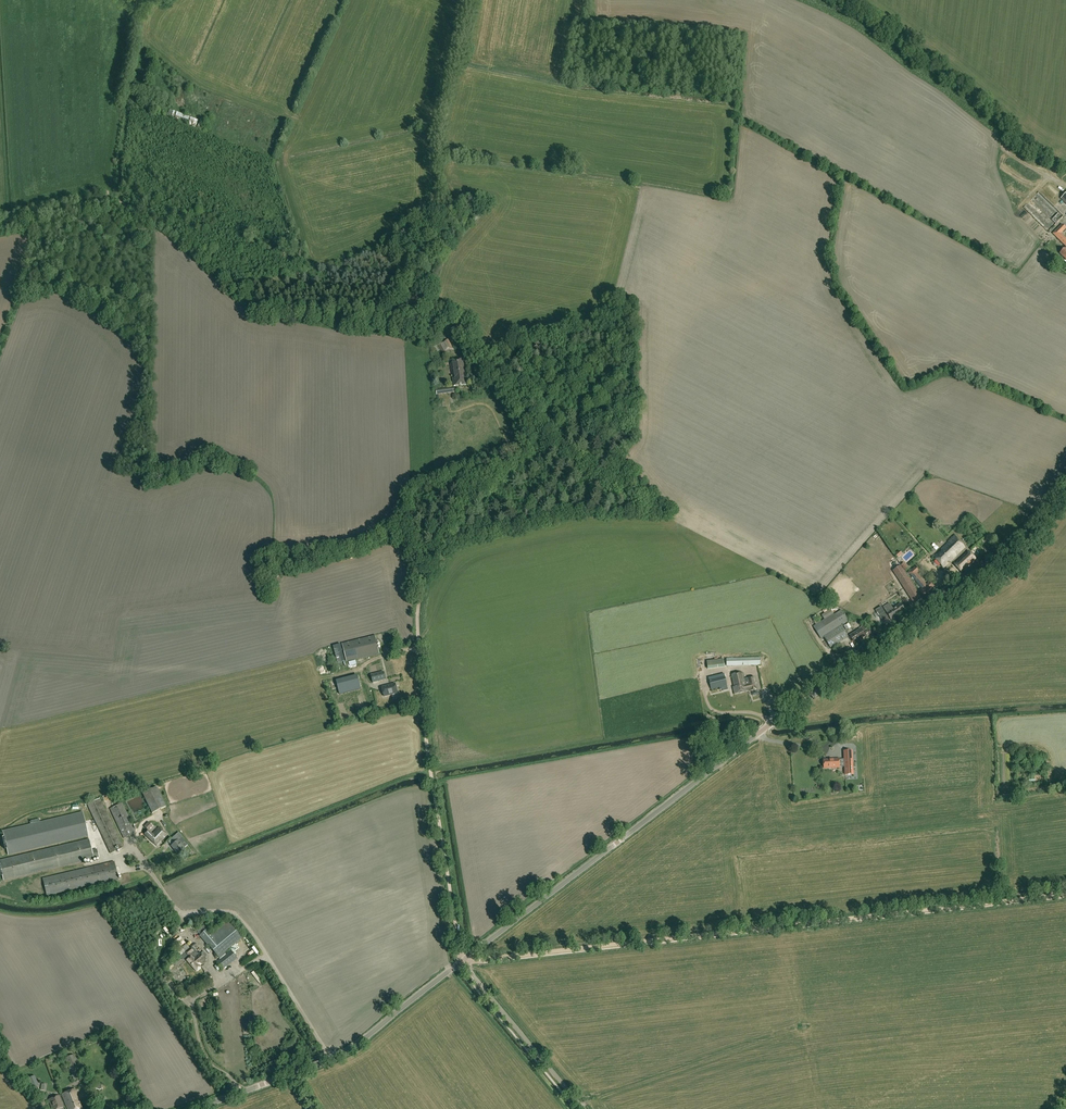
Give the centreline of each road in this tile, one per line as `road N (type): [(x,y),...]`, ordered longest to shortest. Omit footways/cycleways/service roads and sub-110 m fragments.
road 1 (track): [(0,229),(114,200),(178,234),(263,311),(430,313),(470,336),(532,423),(532,445),(454,526),(418,603),(428,756),(458,943)]
road 2 (tertiary): [(462,961),(759,733),(1012,564),(1065,499)]
road 3 (track): [(1065,895),(462,961)]
road 4 (track): [(427,312),(443,217),(438,143),(469,0)]
road 5 (tertiary): [(194,1108),(339,1055),(462,961)]
road 6 (unclassified): [(584,1108),(462,961)]

